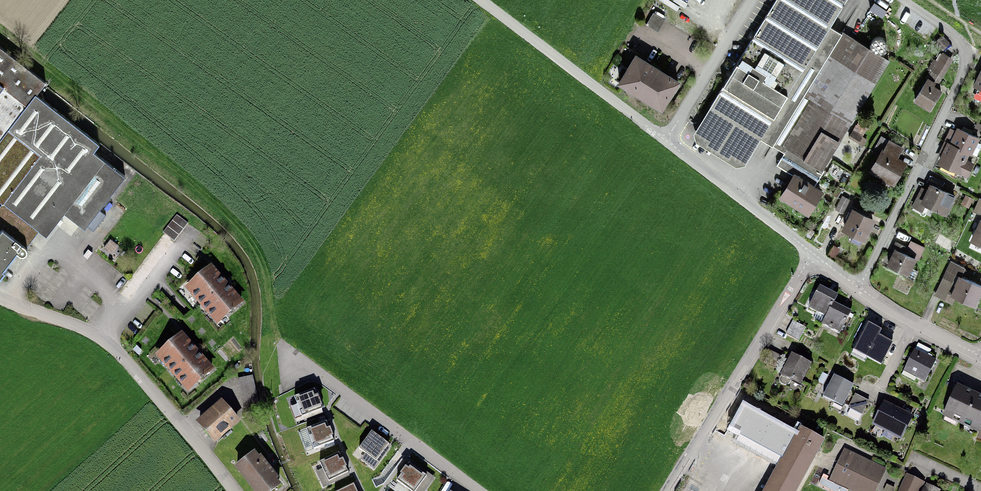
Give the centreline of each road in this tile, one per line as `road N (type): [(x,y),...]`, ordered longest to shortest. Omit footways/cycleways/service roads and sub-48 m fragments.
road 1 (residential): [(860,288),(975,51),(900,0)]
road 2 (unclassified): [(0,299),(103,339),(226,490)]
road 3 (unclassified): [(664,490),(811,252)]
road 4 (residential): [(484,490),(283,345)]
road 5 (unclassified): [(481,0),(665,138)]
road 6 (unclassified): [(665,138),(811,252)]
road 7 (residential): [(665,138),(754,0)]
road 8 (residential): [(980,358),(860,288)]

